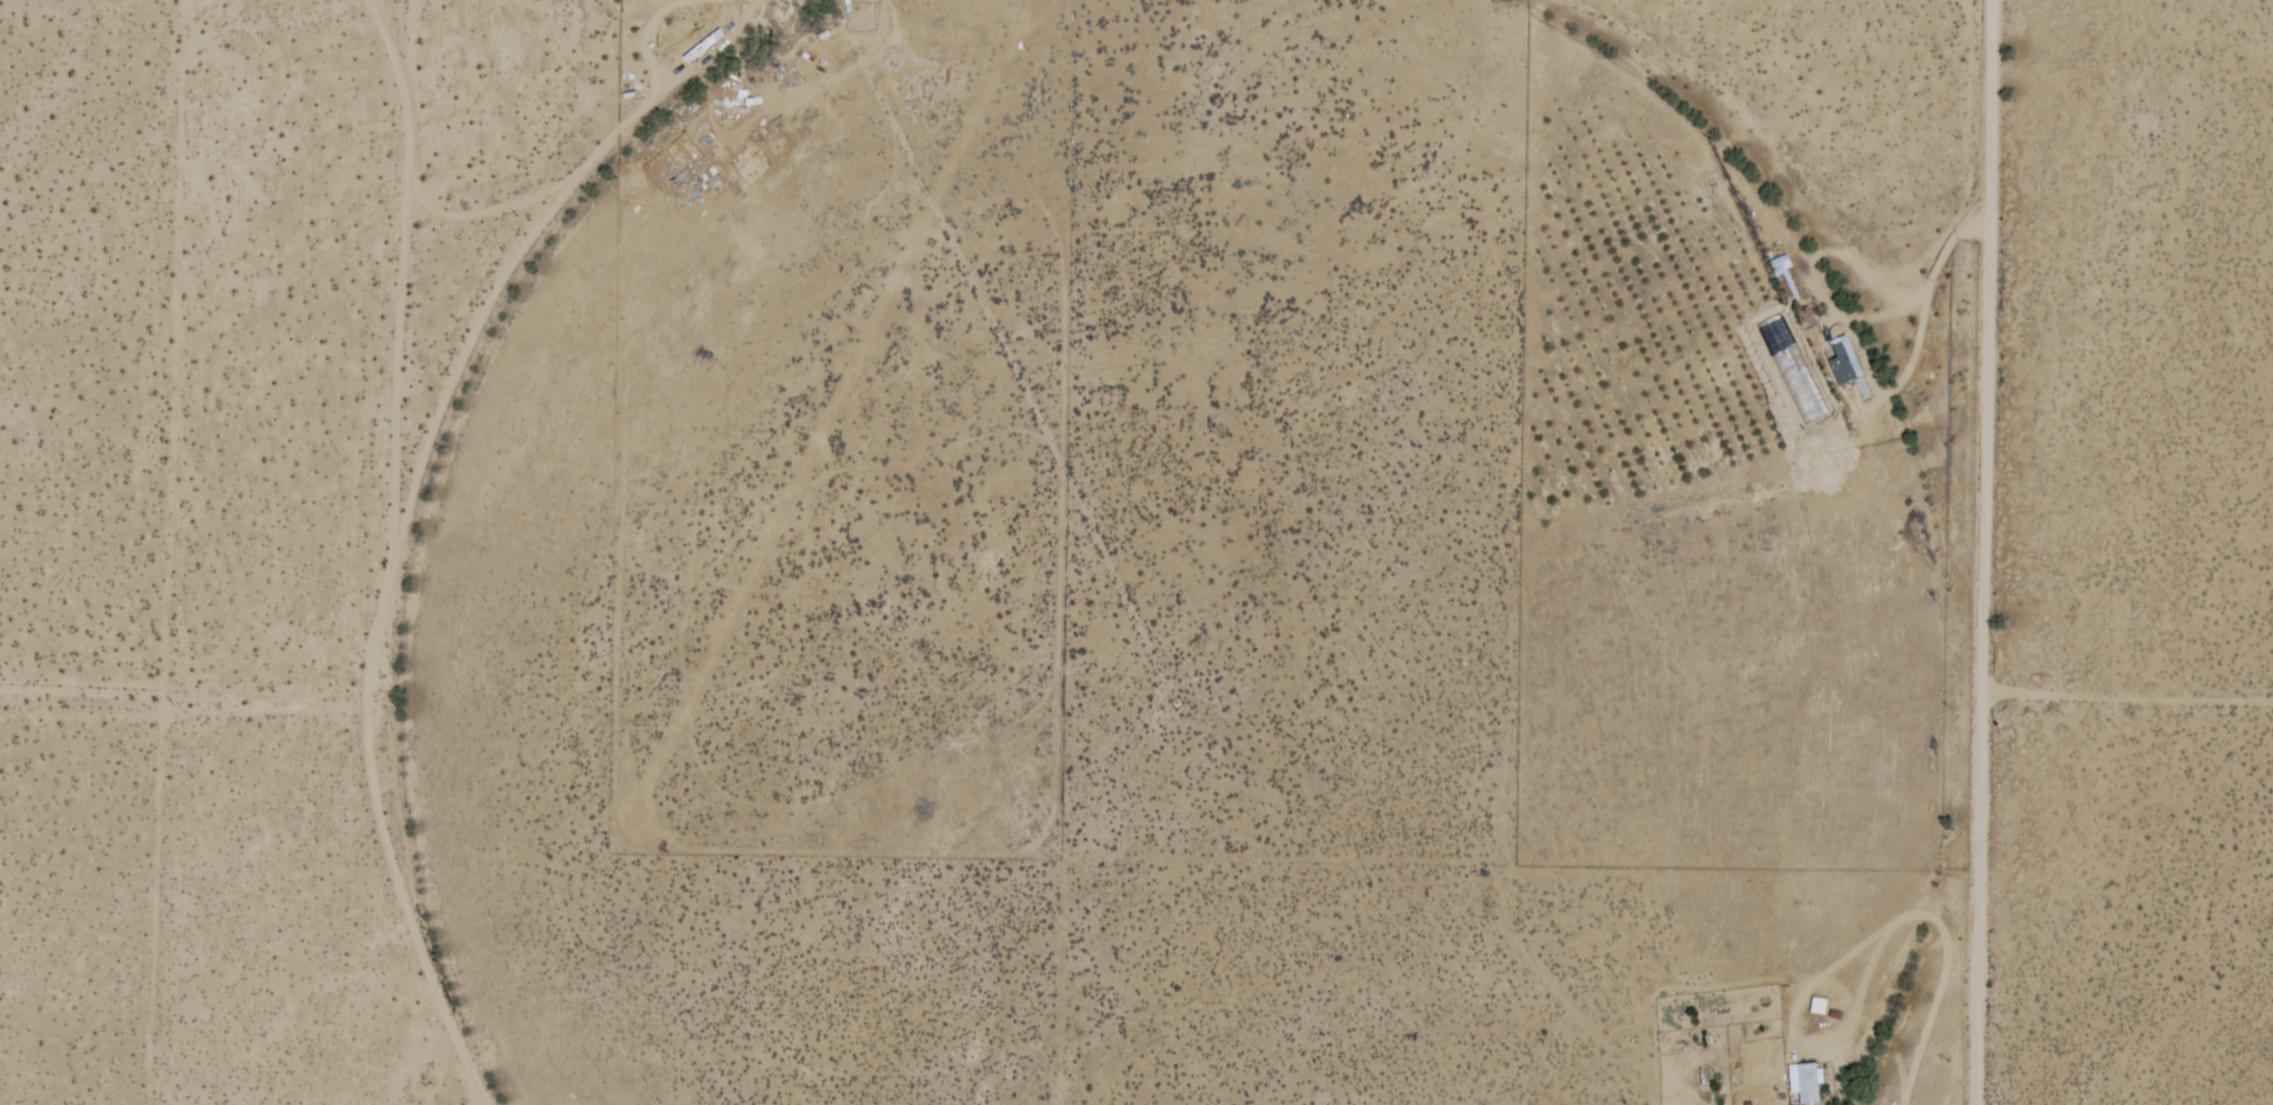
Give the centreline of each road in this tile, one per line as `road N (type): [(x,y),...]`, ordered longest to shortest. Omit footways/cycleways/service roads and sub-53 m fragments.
road 1 (track): [(1999,0),(1960,1104)]

